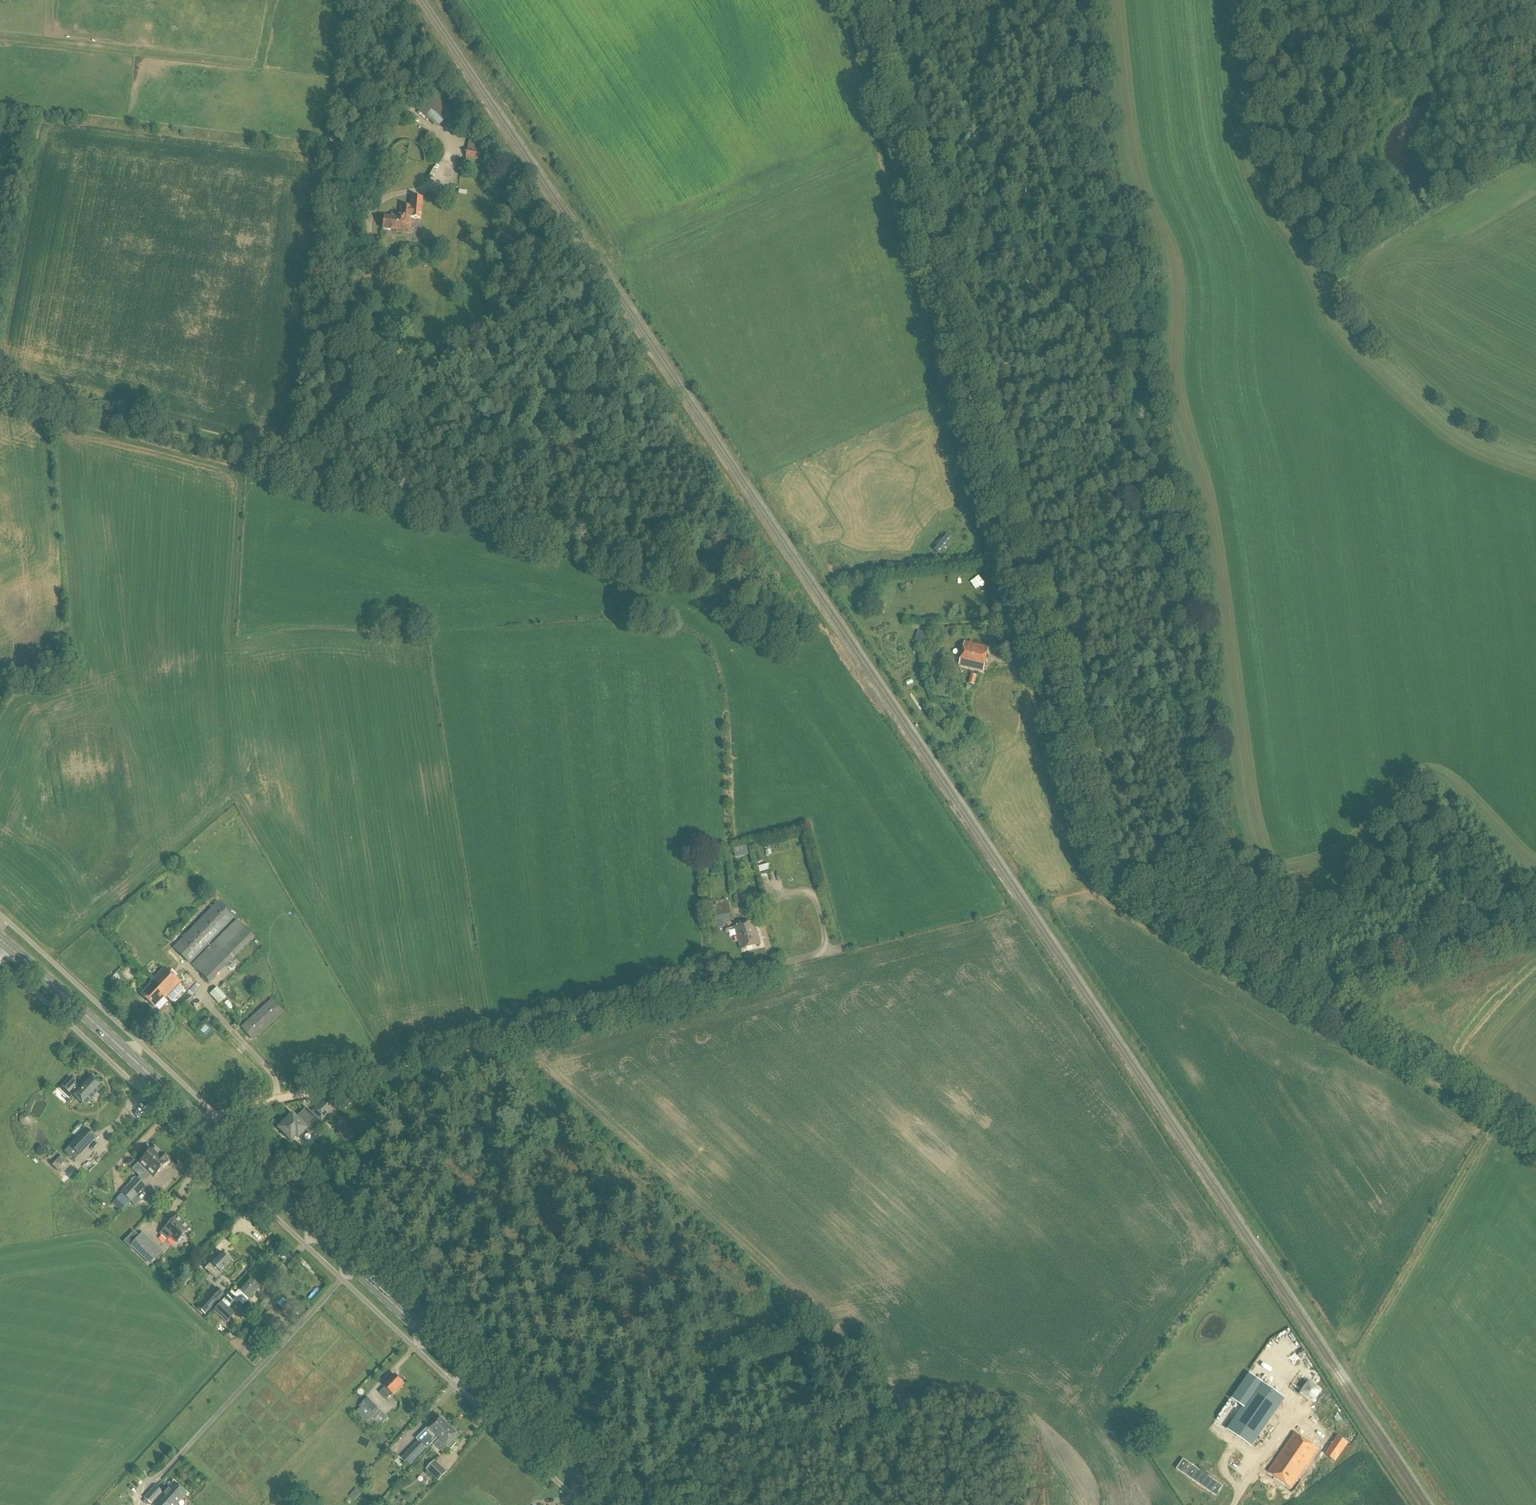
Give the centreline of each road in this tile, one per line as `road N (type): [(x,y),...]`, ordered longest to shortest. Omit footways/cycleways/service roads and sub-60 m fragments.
road 1 (unclassified): [(1535,1140),(1140,898),(1109,869),(861,0)]
road 2 (primary): [(607,1504),(0,938)]
road 3 (track): [(203,1125),(215,1114),(835,951)]
road 4 (track): [(1535,962),(1464,1054),(1505,1085),(1499,1118),(1351,1363)]
road 5 (unclassified): [(287,470),(0,393)]

